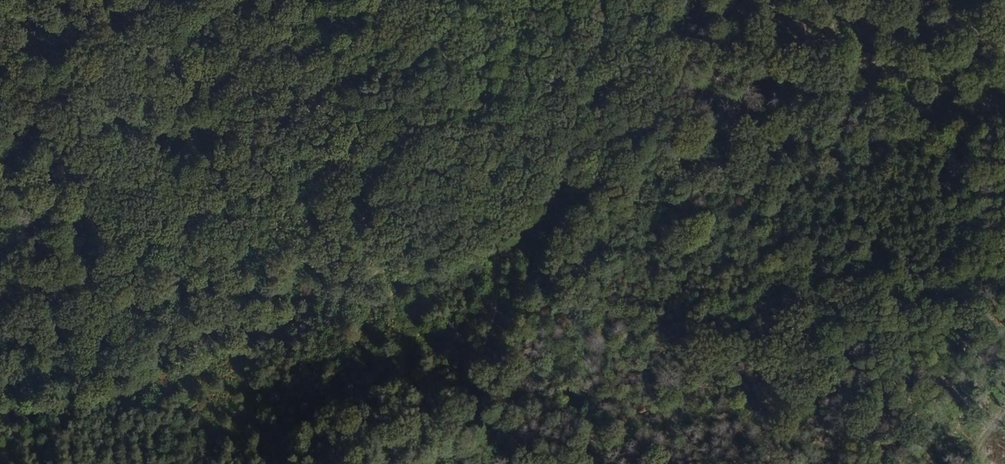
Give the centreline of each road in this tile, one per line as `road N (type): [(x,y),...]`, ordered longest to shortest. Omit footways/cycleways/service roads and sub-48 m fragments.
road 1 (track): [(427,463),(364,209),(0,272)]
road 2 (track): [(461,0),(491,118),(490,320),(486,348),(418,430)]
road 3 (track): [(364,209),(309,0)]

